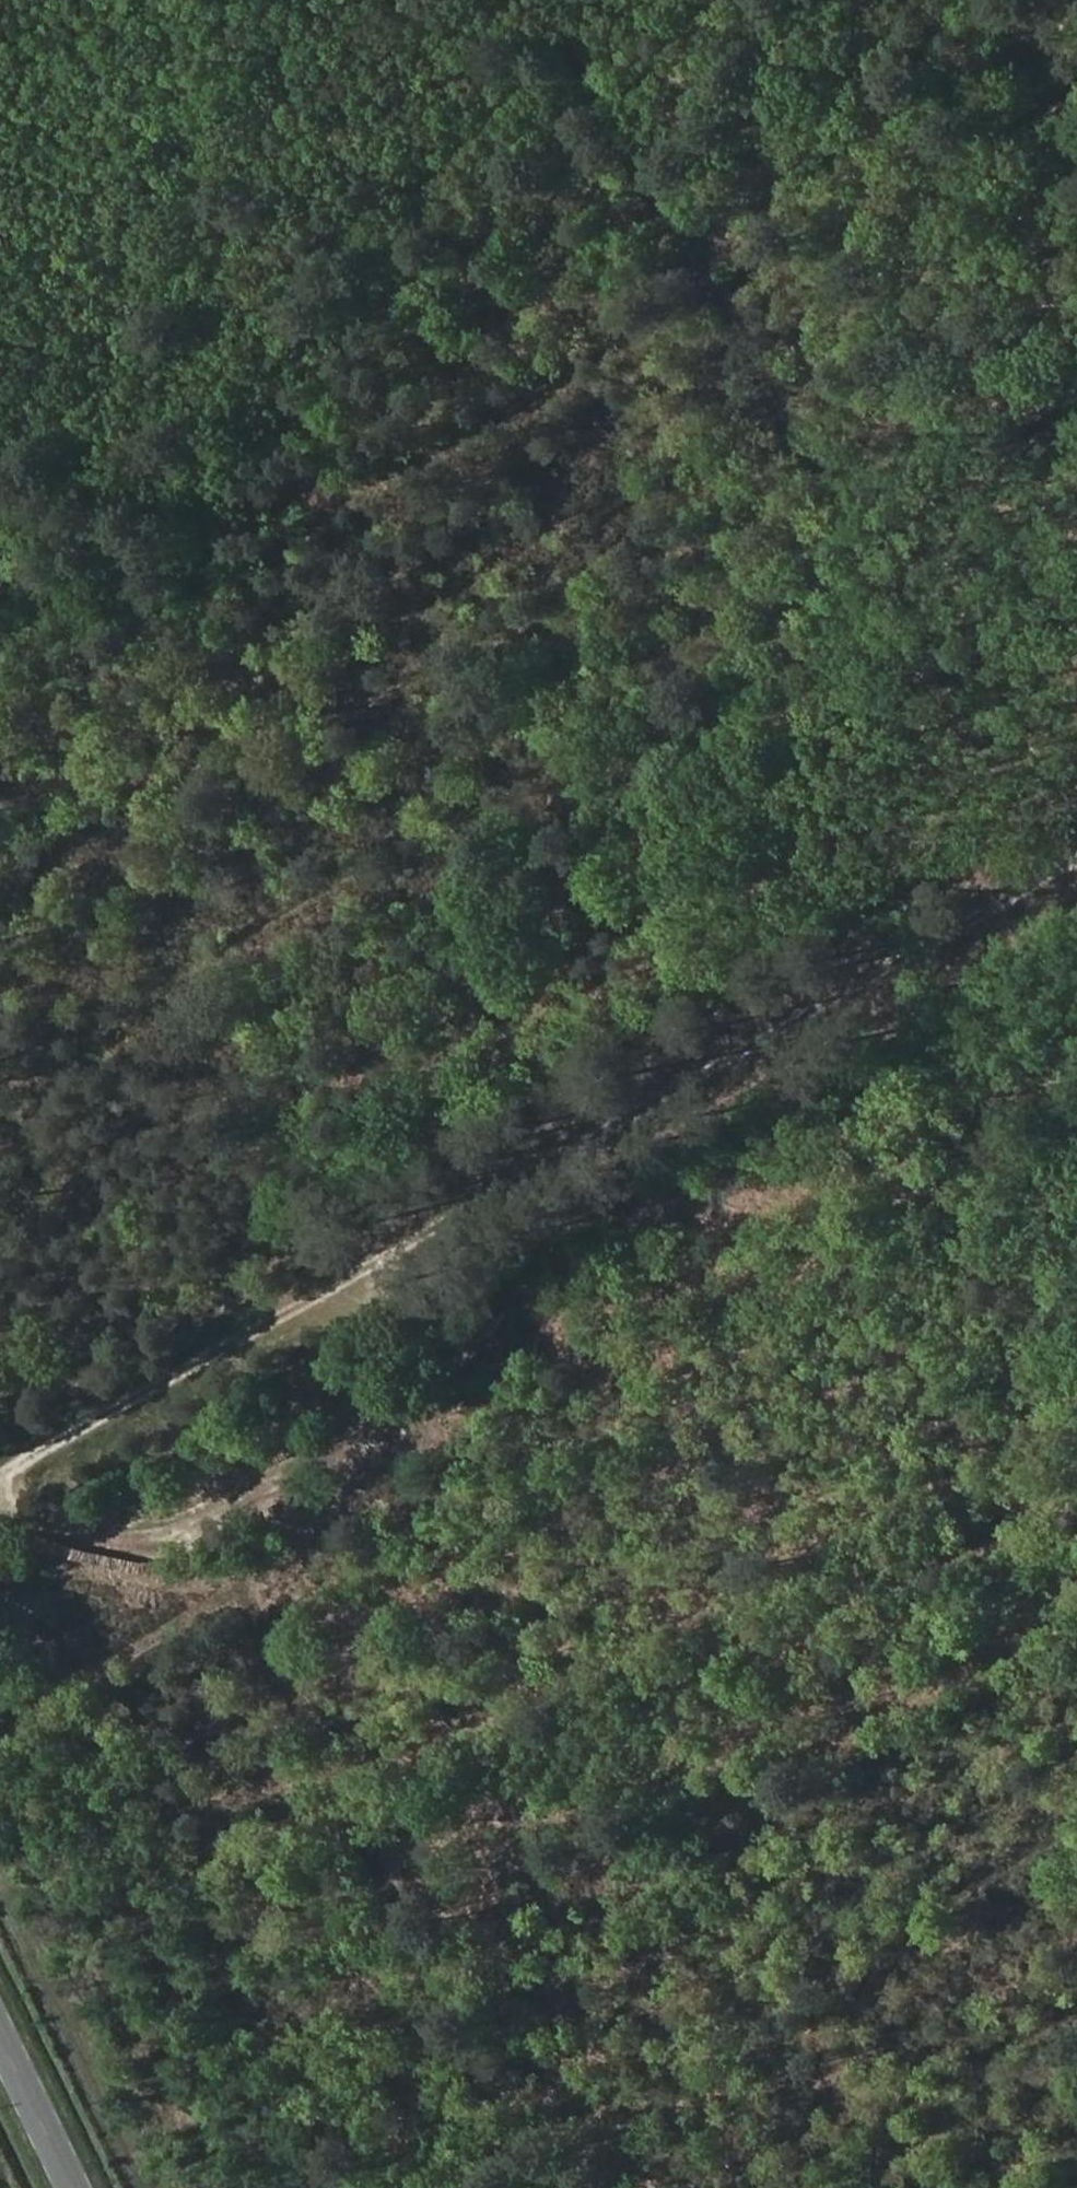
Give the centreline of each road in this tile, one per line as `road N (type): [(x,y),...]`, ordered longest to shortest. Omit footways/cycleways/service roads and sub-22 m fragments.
road 1 (track): [(1076,857),(0,1479)]
road 2 (secondary): [(0,2015),(84,2187)]

